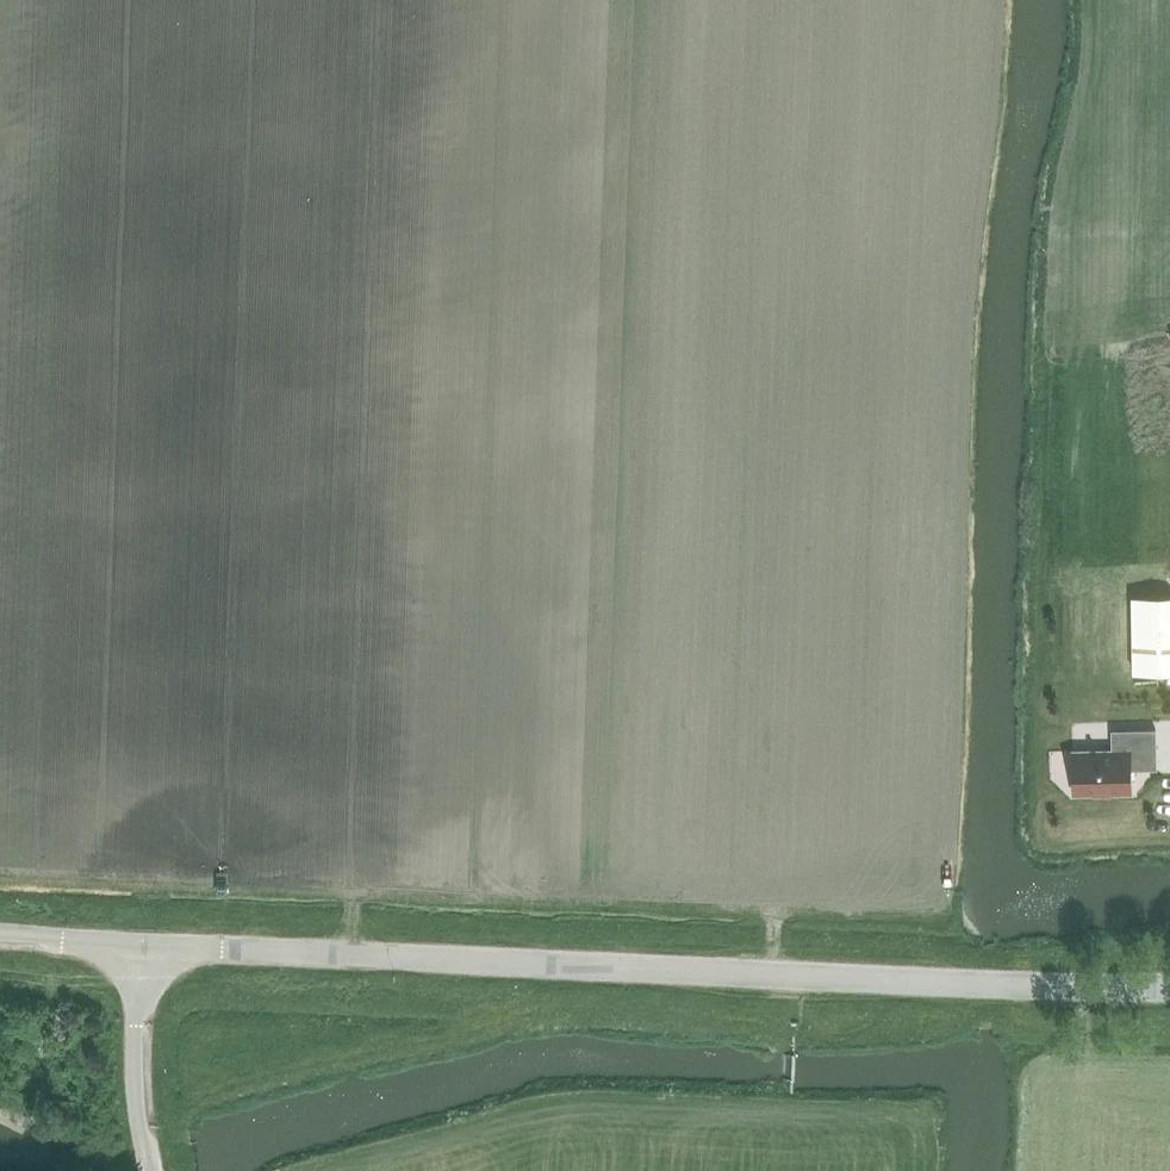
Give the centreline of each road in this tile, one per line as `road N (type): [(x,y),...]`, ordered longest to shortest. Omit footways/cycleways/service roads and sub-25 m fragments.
road 1 (residential): [(1169,991),(150,949)]
road 2 (residential): [(154,1170),(150,949)]
road 3 (residential): [(150,949),(0,942)]

